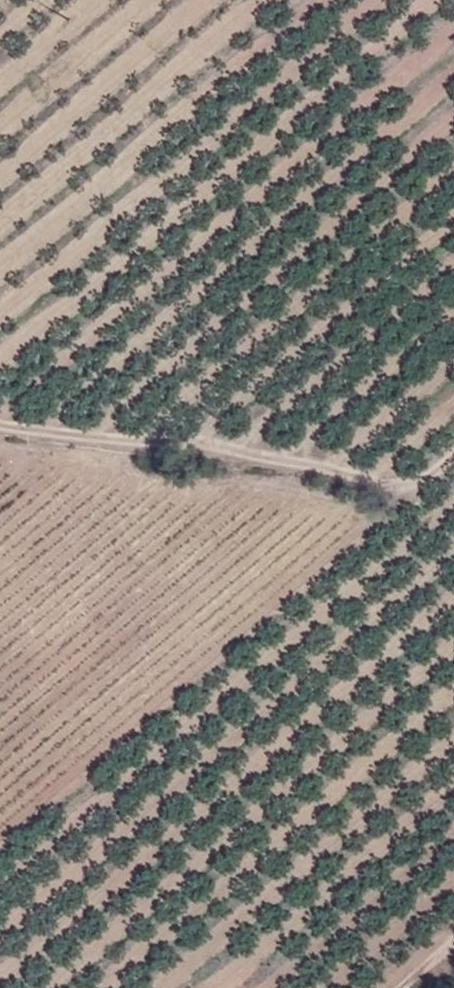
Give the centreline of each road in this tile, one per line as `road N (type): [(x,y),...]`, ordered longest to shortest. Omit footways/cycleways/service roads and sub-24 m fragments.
road 1 (track): [(453,461),(403,492),(0,425)]

